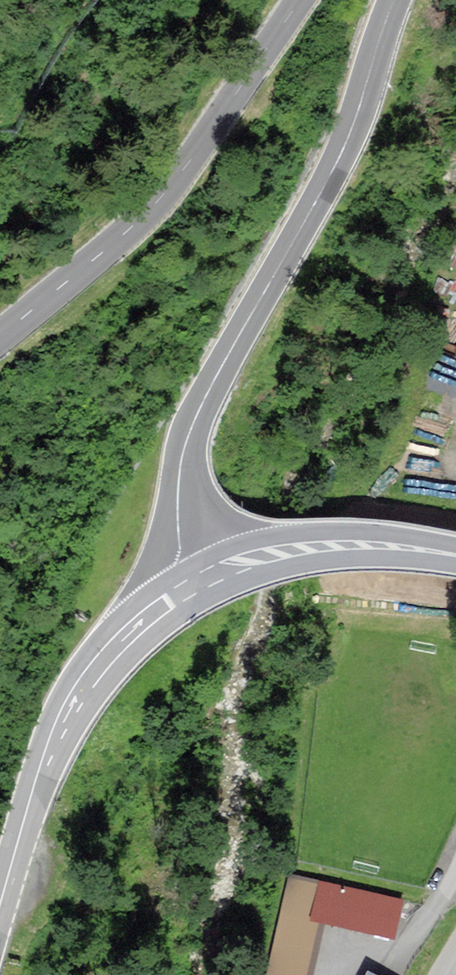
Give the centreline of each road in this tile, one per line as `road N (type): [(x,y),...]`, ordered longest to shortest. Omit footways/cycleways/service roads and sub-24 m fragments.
road 1 (tertiary): [(397,0),(348,142),(191,434),(179,515),(187,588)]
road 2 (tertiary): [(0,341),(95,263),(207,148),(302,0)]
road 3 (primary): [(187,588),(104,662),(65,721),(0,910)]
road 4 (primary): [(455,556),(306,547),(250,560),(187,588)]

